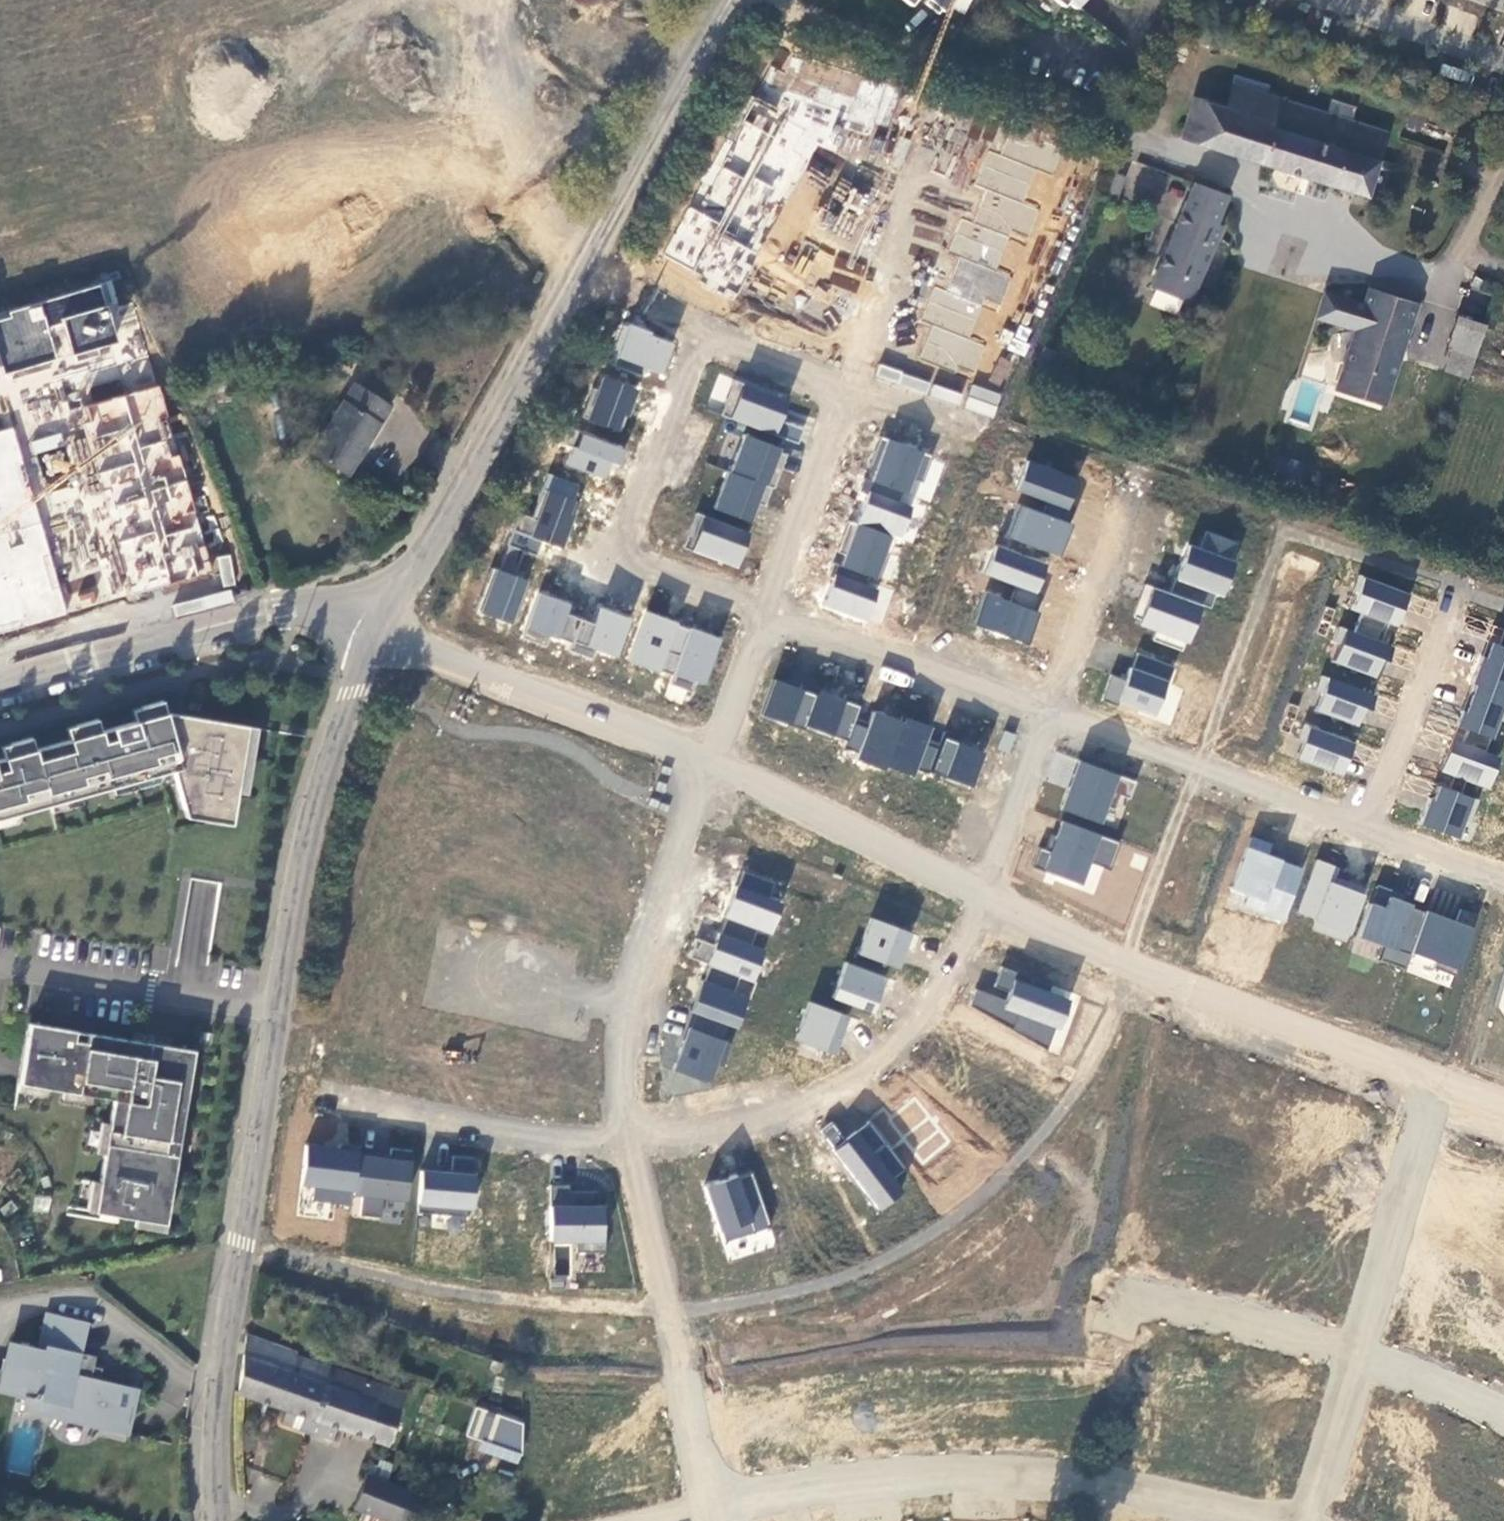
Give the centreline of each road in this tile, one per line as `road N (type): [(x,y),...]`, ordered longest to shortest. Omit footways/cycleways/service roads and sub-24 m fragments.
road 1 (residential): [(713,1512),(856,1484),(1004,1475),(1095,1481),(1265,1520)]
road 2 (tertiary): [(279,1015),(218,1431),(219,1520)]
road 3 (residential): [(985,893),(1136,973),(1437,1081)]
road 4 (residential): [(631,1136),(699,1137),(809,1103),(891,1049),(949,975),(985,893)]
road 5 (tertiary): [(380,619),(310,820),(279,1015)]
road 6 (tertiary): [(583,267),(453,505),(380,619)]
road 7 (residential): [(700,332),(618,563),(768,615)]
road 8 (tertiary): [(0,684),(315,605),(351,606),(380,619)]
road 9 (residential): [(631,1136),(627,1012),(645,935),(712,761)]
road 10 (residential): [(713,1512),(631,1136)]
road 11 (residential): [(380,619),(449,661),(712,761)]
road 12 (residential): [(1364,829),(1042,714)]
road 13 (residential): [(319,1095),(534,1136),(631,1136)]
road 14 (tertiary): [(734,0),(583,267)]
road 15 (residential): [(712,761),(985,893)]
road 16 (residential): [(1042,714),(768,615)]
road 17 (residential): [(1437,1081),(1355,1358)]
road 18 (residential): [(0,965),(279,1015)]
road 19 (residential): [(1137,470),(1042,714)]
road 20 (residential): [(1450,591),(1364,829)]
road 21 (residential): [(851,389),(768,615)]
road 22 (residential): [(1126,1293),(1355,1358)]
road 23 (residential): [(985,893),(1042,714)]
road 24 (residential): [(1355,1358),(1305,1520)]
road 25 (residential): [(700,332),(851,389)]
road 26 (residential): [(1355,1358),(1503,1415)]
road 27 (residential): [(768,615),(712,761)]
road 28 (residential): [(1503,876),(1364,829)]
road 29 (residential): [(583,267),(700,332)]

